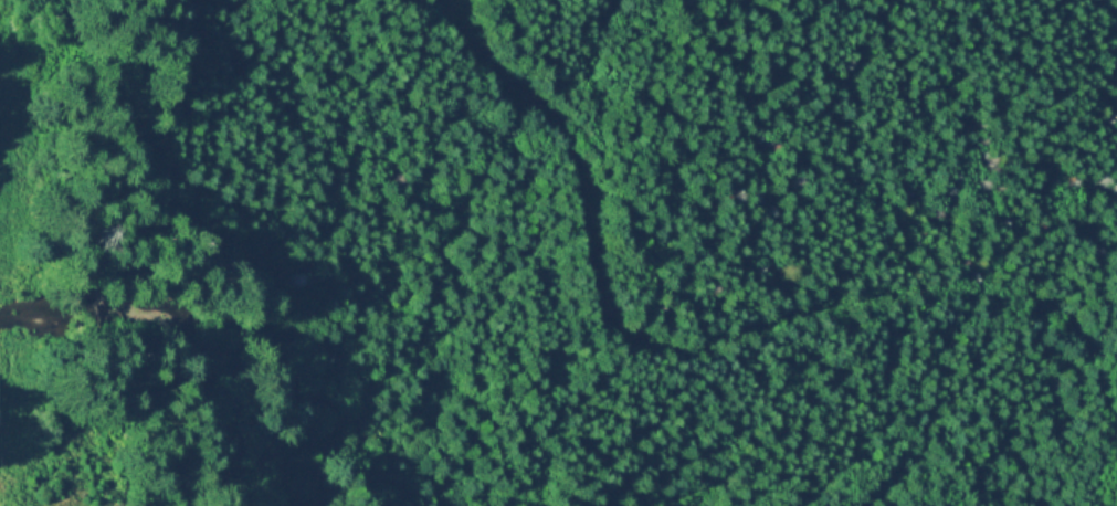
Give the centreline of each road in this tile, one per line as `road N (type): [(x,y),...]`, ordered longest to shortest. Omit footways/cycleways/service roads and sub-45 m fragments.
road 1 (track): [(462,0),(466,32),(559,120),(581,181),(598,297),(607,318),(630,335),(699,346),(853,297),(950,287),(1044,305),(1092,346),(1116,421)]

